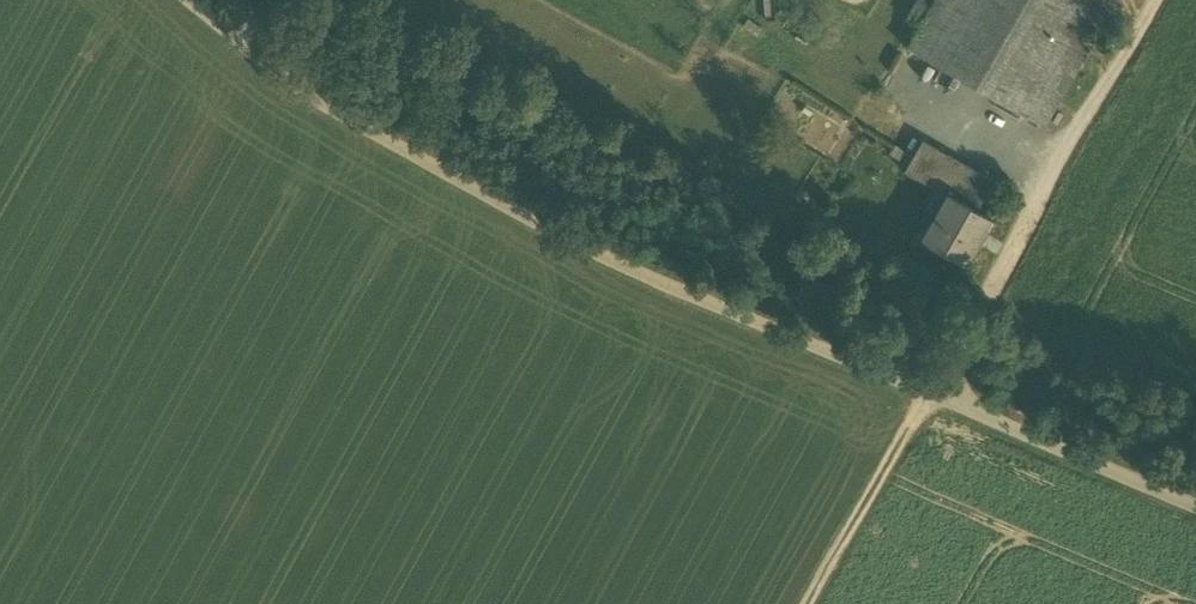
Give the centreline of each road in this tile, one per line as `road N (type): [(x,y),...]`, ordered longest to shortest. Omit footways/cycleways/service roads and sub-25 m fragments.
road 1 (track): [(178,0),(316,99),(616,265),(1195,505)]
road 2 (track): [(1142,0),(988,276),(946,400)]
road 3 (track): [(809,603),(930,394)]

